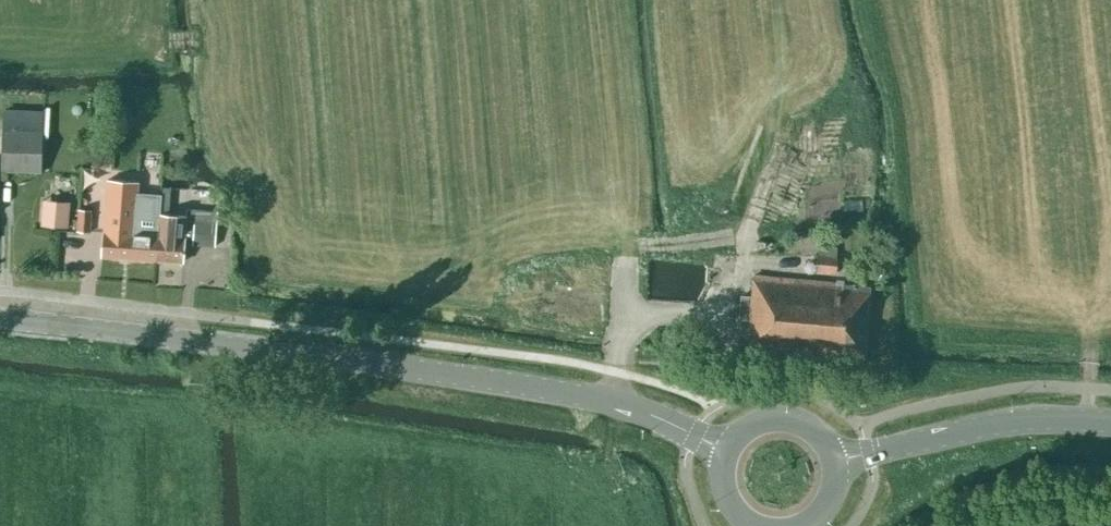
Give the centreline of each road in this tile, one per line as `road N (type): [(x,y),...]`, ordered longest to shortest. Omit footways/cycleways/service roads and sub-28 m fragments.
road 1 (tertiary): [(726,450),(605,400),(462,375),(0,319)]
road 2 (tertiary): [(1110,423),(1011,423),(833,460)]
road 3 (tertiary): [(833,460),(810,427),(791,418),(751,423),(726,450)]

